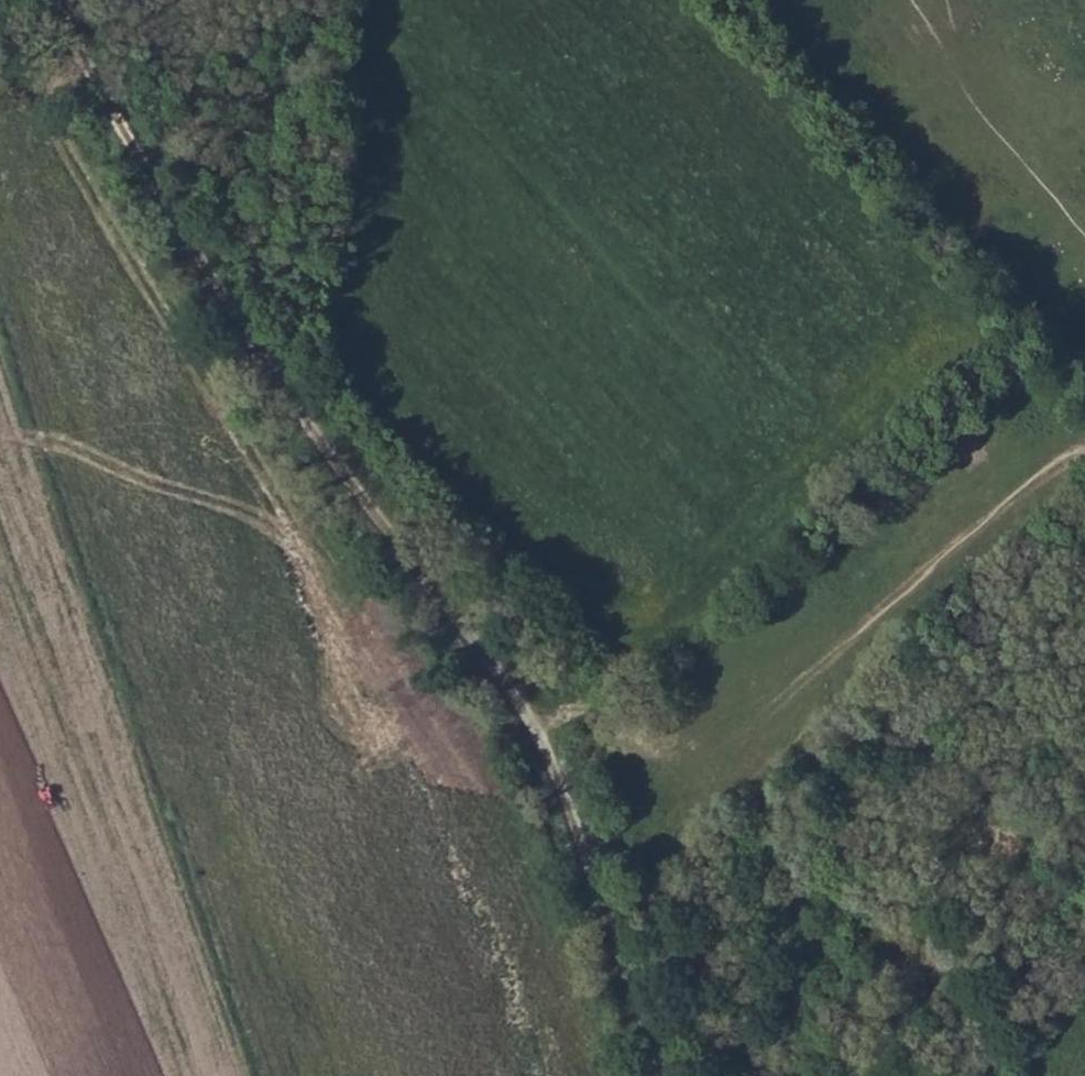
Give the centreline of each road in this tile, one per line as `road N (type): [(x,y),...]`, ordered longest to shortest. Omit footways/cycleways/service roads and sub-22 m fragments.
road 1 (track): [(661,1075),(538,722),(266,373),(58,0)]

